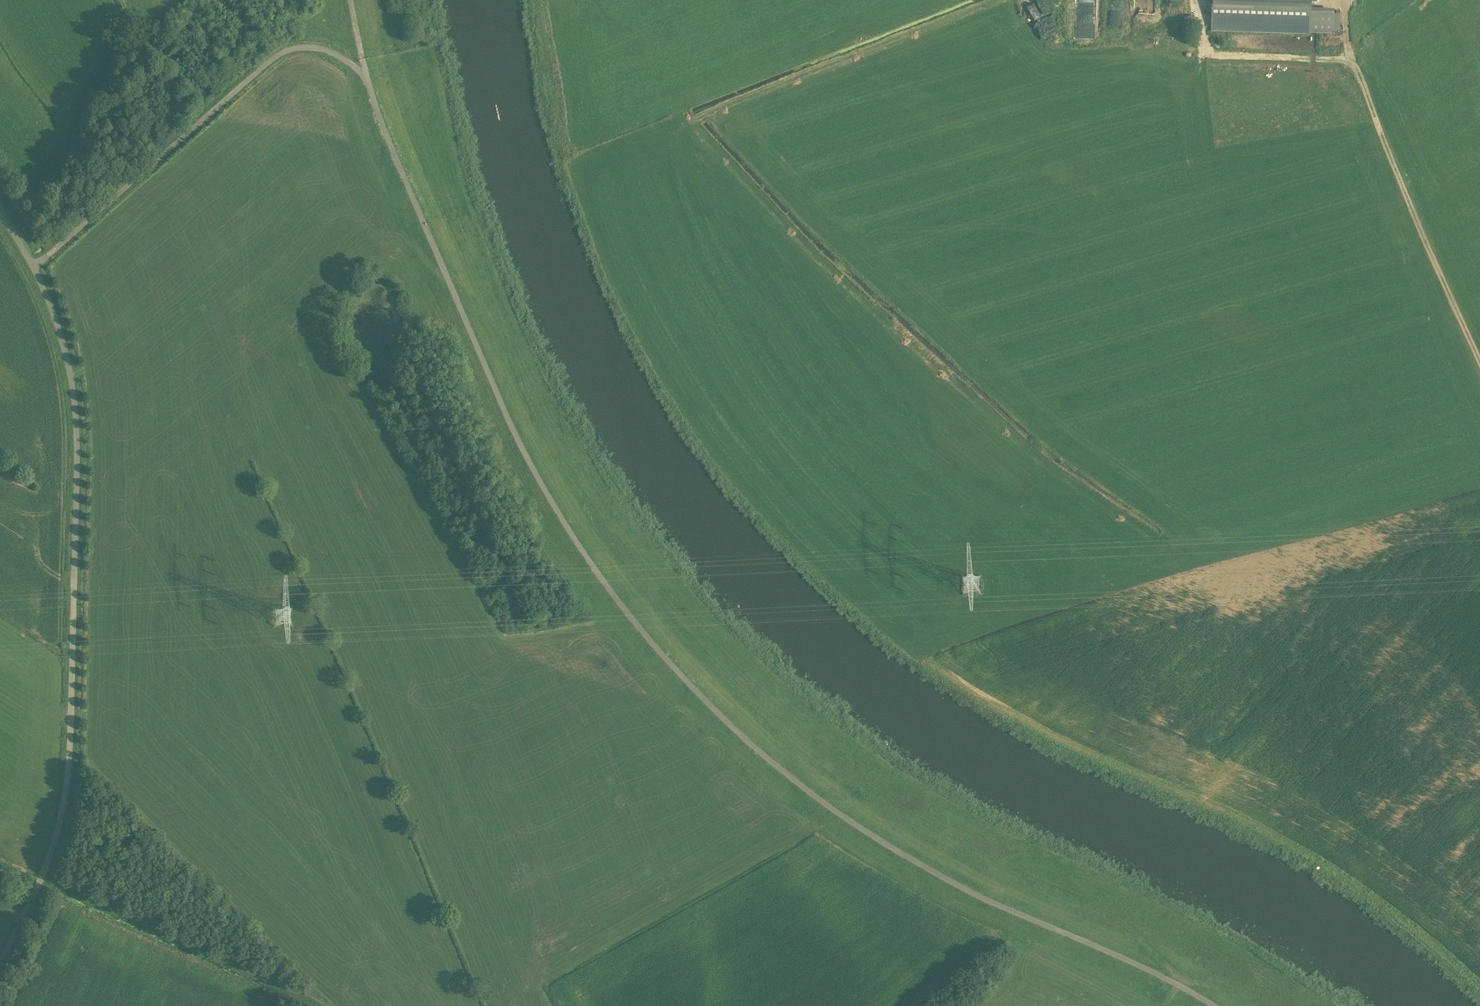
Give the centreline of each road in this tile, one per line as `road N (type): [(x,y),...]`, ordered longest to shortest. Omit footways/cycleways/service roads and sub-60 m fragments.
road 1 (unclassified): [(0,964),(64,808),(78,489),(67,349),(34,267),(0,215)]
road 2 (track): [(1345,0),(1355,73),(1479,364)]

